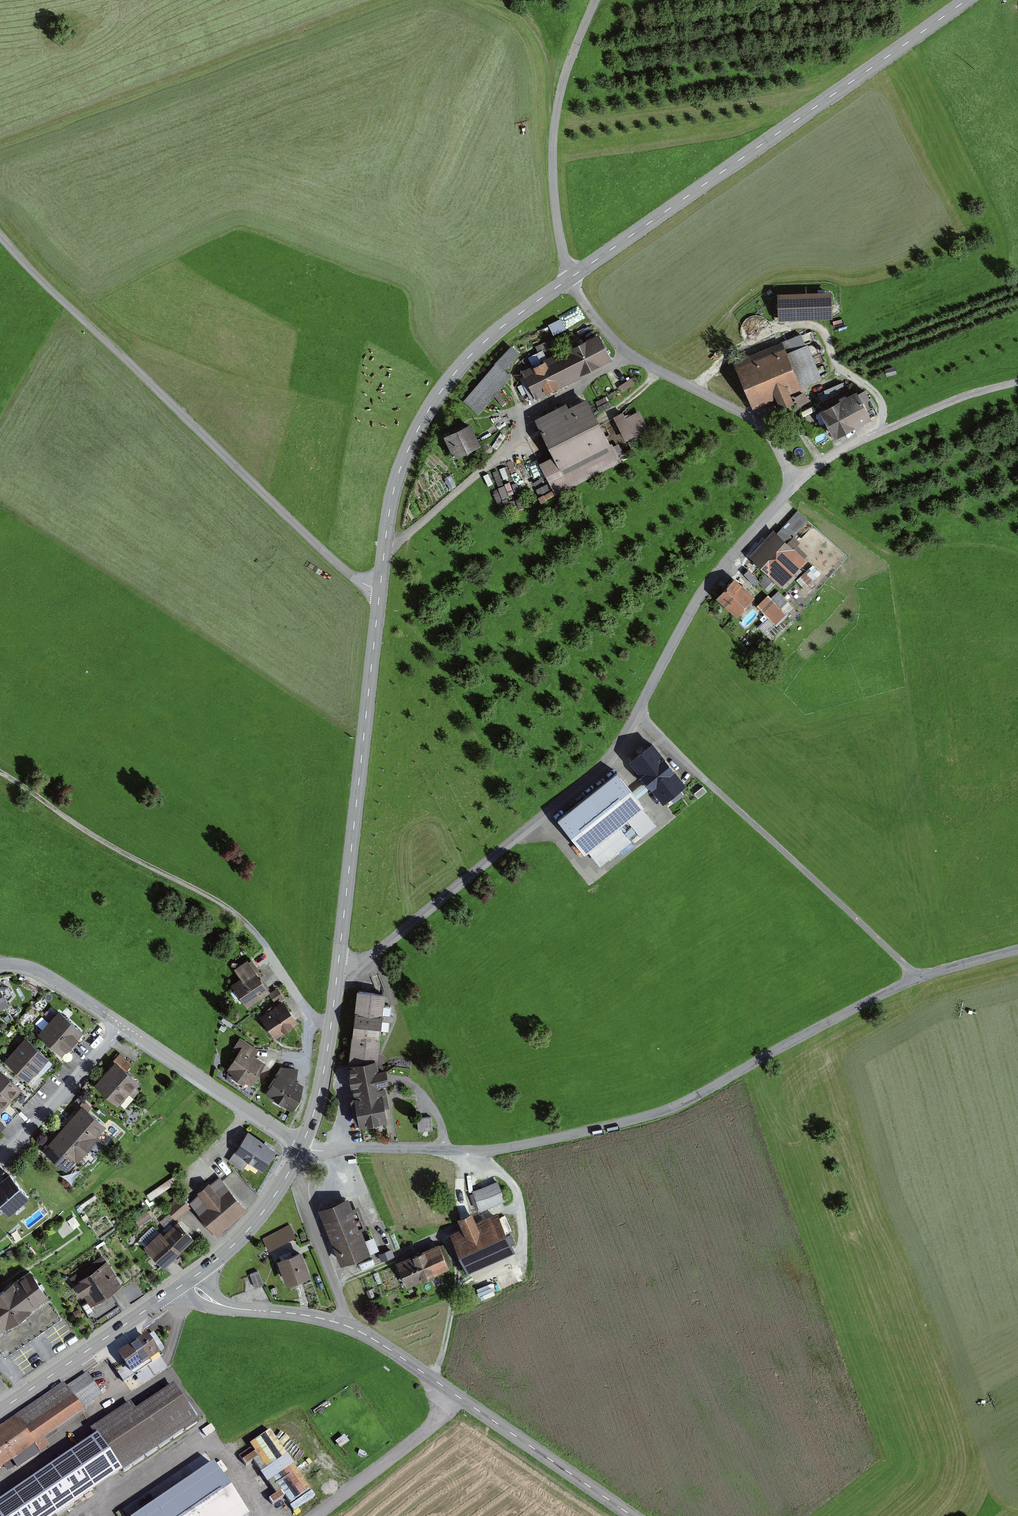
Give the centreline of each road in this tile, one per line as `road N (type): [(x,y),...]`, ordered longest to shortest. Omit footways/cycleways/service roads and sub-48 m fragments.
road 1 (track): [(596,0),(572,55),(553,147),(567,271),(625,349),(759,424),(787,465),(788,489),(694,605),(610,761),(365,959),(338,963)]
road 2 (tertiary): [(966,0),(491,335),(440,391),(401,465),(380,588)]
road 3 (unclassified): [(1017,951),(917,978),(684,1104),(640,1119),(473,1152),(302,1145)]
road 4 (unclassified): [(0,234),(320,548),(355,578),(380,588)]
road 5 (tertiary): [(380,588),(331,1023)]
road 6 (track): [(638,714),(917,978)]
road 7 (tertiary): [(633,1515),(343,1324)]
road 8 (track): [(0,773),(141,865),(212,898),(248,923),(270,953)]
road 9 (track): [(385,544),(394,545),(489,465),(533,411),(630,353)]
road 10 (track): [(693,388),(779,330),(817,326),(837,368),(880,399),(883,431)]
road 11 (track): [(335,1284),(447,1234),(458,1278),(435,1380)]
road 12 (track): [(1017,383),(951,402),(789,479)]
road 13 (tertiary): [(189,1281),(0,1411)]
road 14 (track): [(451,1315),(500,1290),(522,1264),(519,1199),(473,1152)]
road 15 (residential): [(122,1027),(302,1145)]
road 16 (track): [(455,1394),(383,1467),(317,1515)]
road 17 (residential): [(0,1159),(122,1027)]
road 18 (tertiary): [(302,1145),(259,1217),(189,1281)]
road 19 (tertiary): [(343,1324),(222,1305),(189,1281)]
road 20 (residential): [(343,1324),(298,1185)]
road 21 (residential): [(0,965),(36,970),(122,1027)]
road 22 (tertiary): [(331,1023),(302,1145)]

